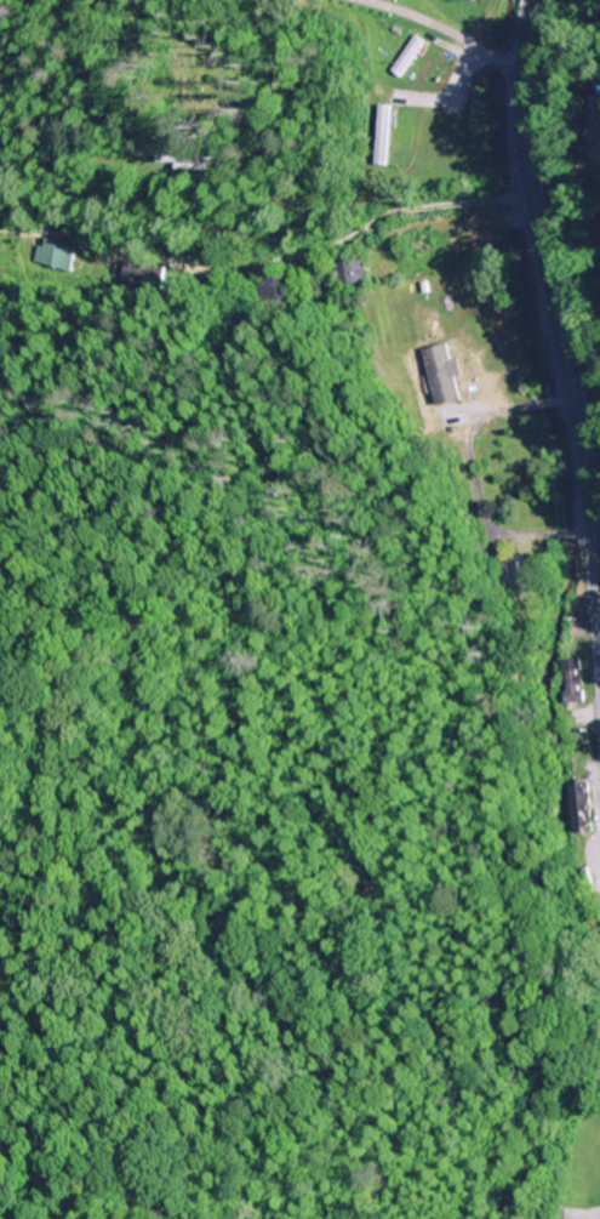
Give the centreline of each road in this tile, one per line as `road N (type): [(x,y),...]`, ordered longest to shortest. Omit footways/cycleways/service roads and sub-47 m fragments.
road 1 (primary): [(599,646),(576,426),(521,143),(533,0)]
road 2 (residential): [(528,194),(429,206),(287,261),(211,272),(52,233),(0,231)]
road 3 (residential): [(525,49),(472,46),(369,0)]

